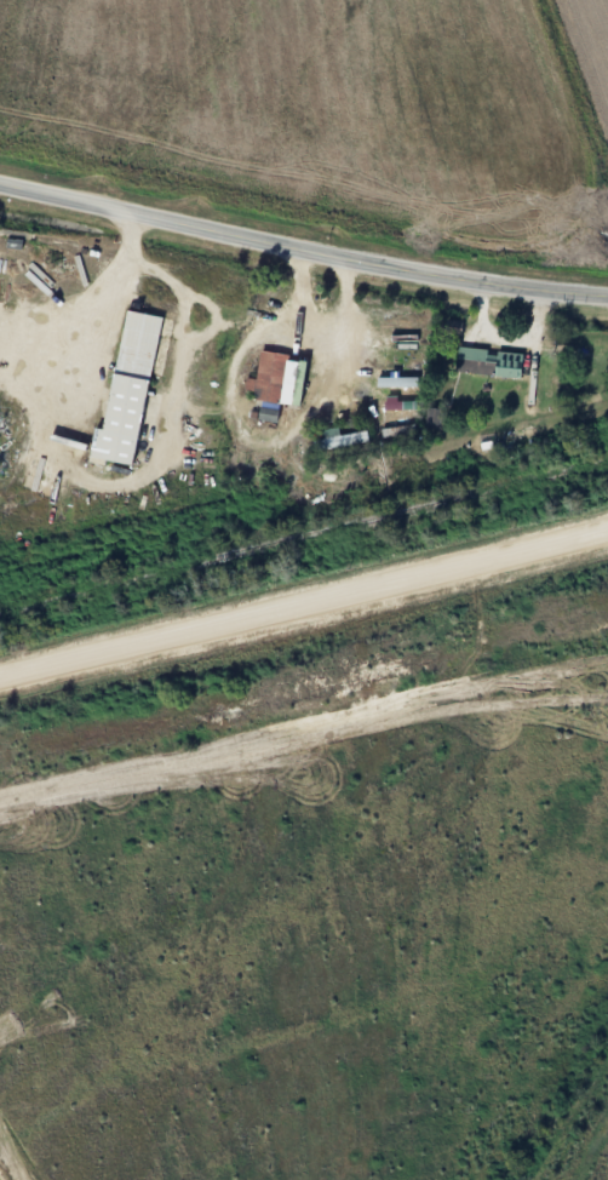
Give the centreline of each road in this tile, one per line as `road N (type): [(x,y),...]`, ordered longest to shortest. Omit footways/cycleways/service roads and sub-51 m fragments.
road 1 (track): [(0,678),(607,529)]
road 2 (secondary): [(0,181),(366,259),(607,287)]
road 3 (track): [(529,1179),(607,1061)]

